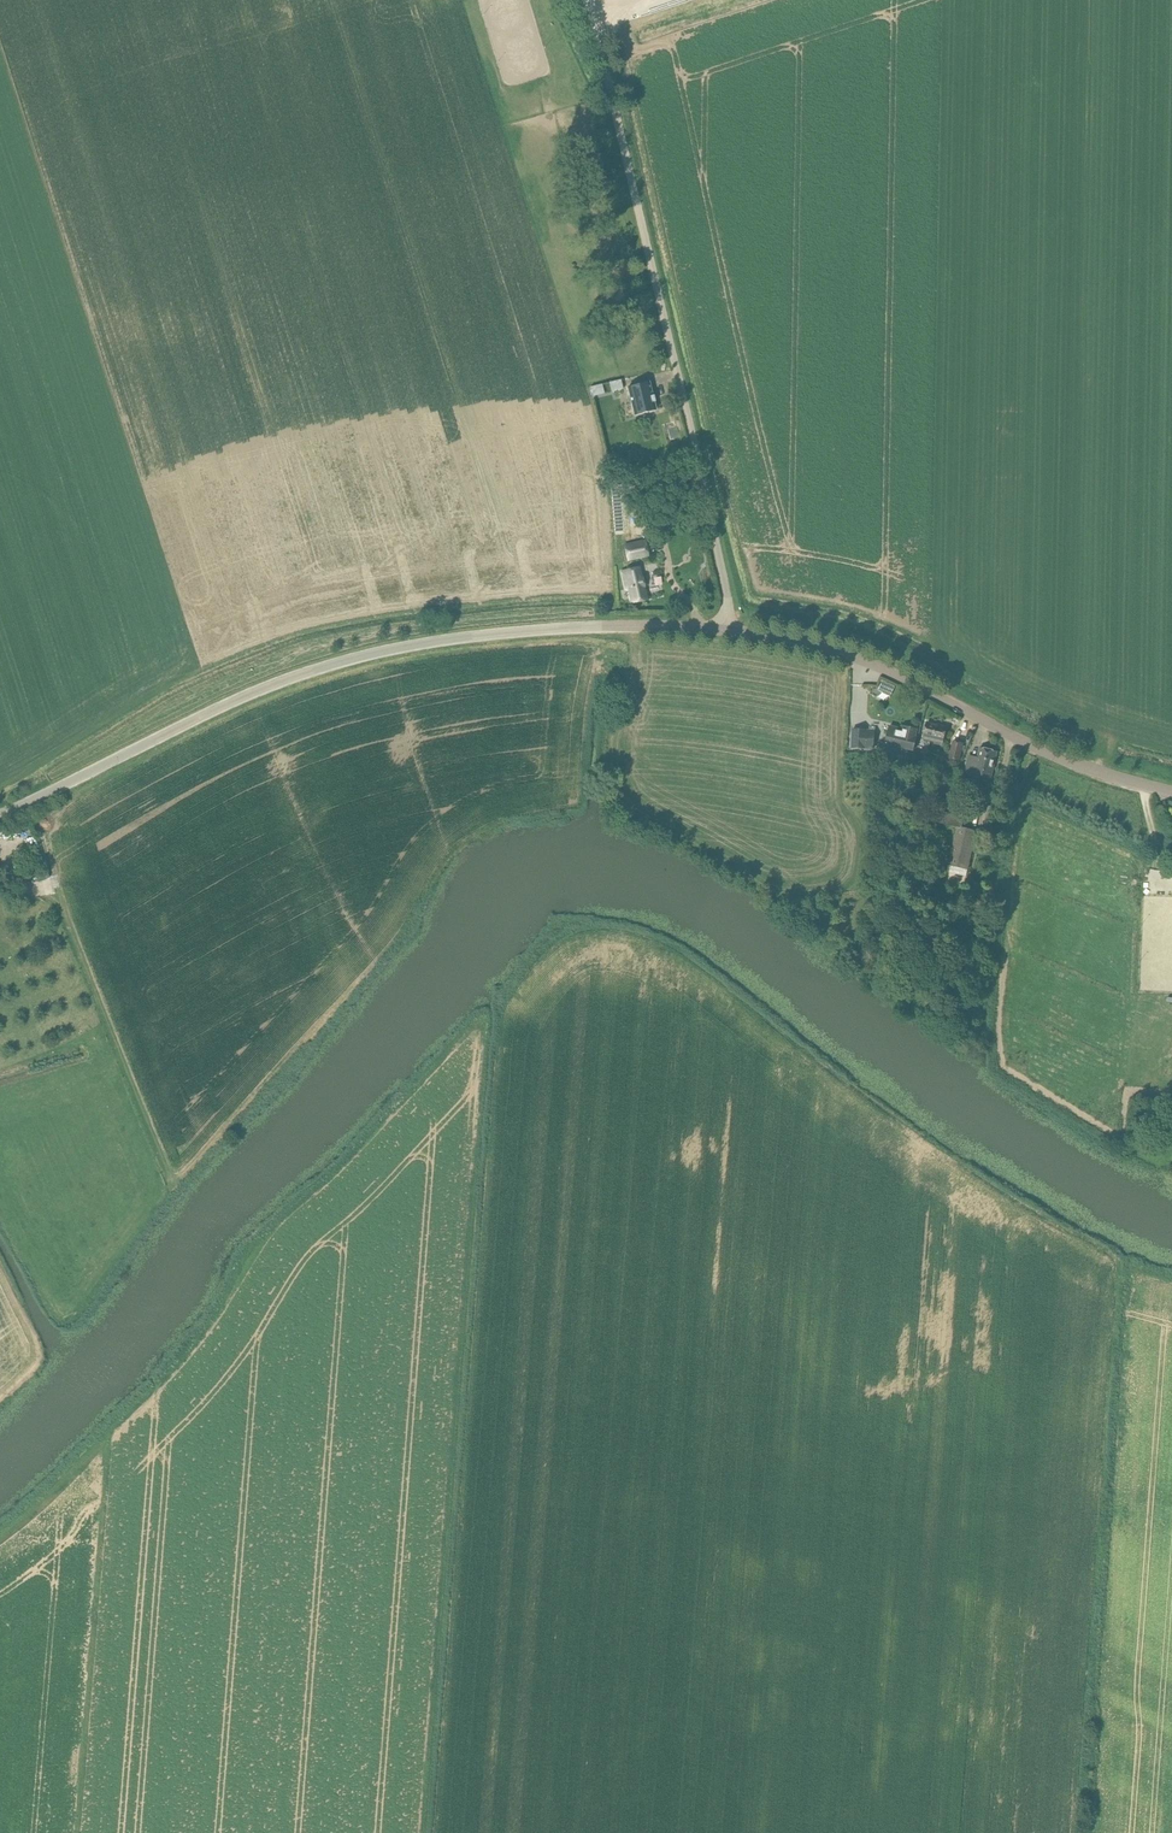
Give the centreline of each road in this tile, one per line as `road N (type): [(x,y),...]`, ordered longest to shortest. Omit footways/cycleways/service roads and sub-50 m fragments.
road 1 (unclassified): [(0,807),(211,706),(378,645),(588,614),(742,623)]
road 2 (unclassified): [(742,623),(596,32)]
road 3 (unclassified): [(1171,790),(992,720),(882,661),(742,623)]

